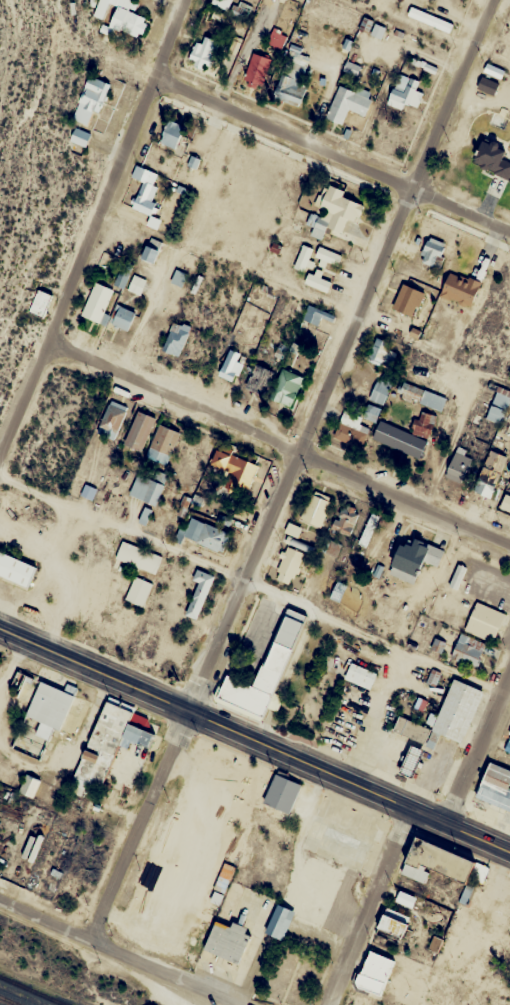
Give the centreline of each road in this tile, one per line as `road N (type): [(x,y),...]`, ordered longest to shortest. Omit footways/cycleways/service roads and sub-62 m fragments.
road 1 (residential): [(91,943),(489,0)]
road 2 (trunk): [(509,851),(0,629)]
road 3 (track): [(509,697),(244,575),(0,476)]
road 4 (residential): [(509,550),(54,343)]
road 5 (residential): [(0,452),(54,343),(187,0)]
road 6 (residential): [(509,233),(155,81)]
road 7 (residential): [(236,1004),(0,902)]
road 8 (residential): [(325,1004),(414,808)]
road 9 (residential): [(447,822),(509,674)]

